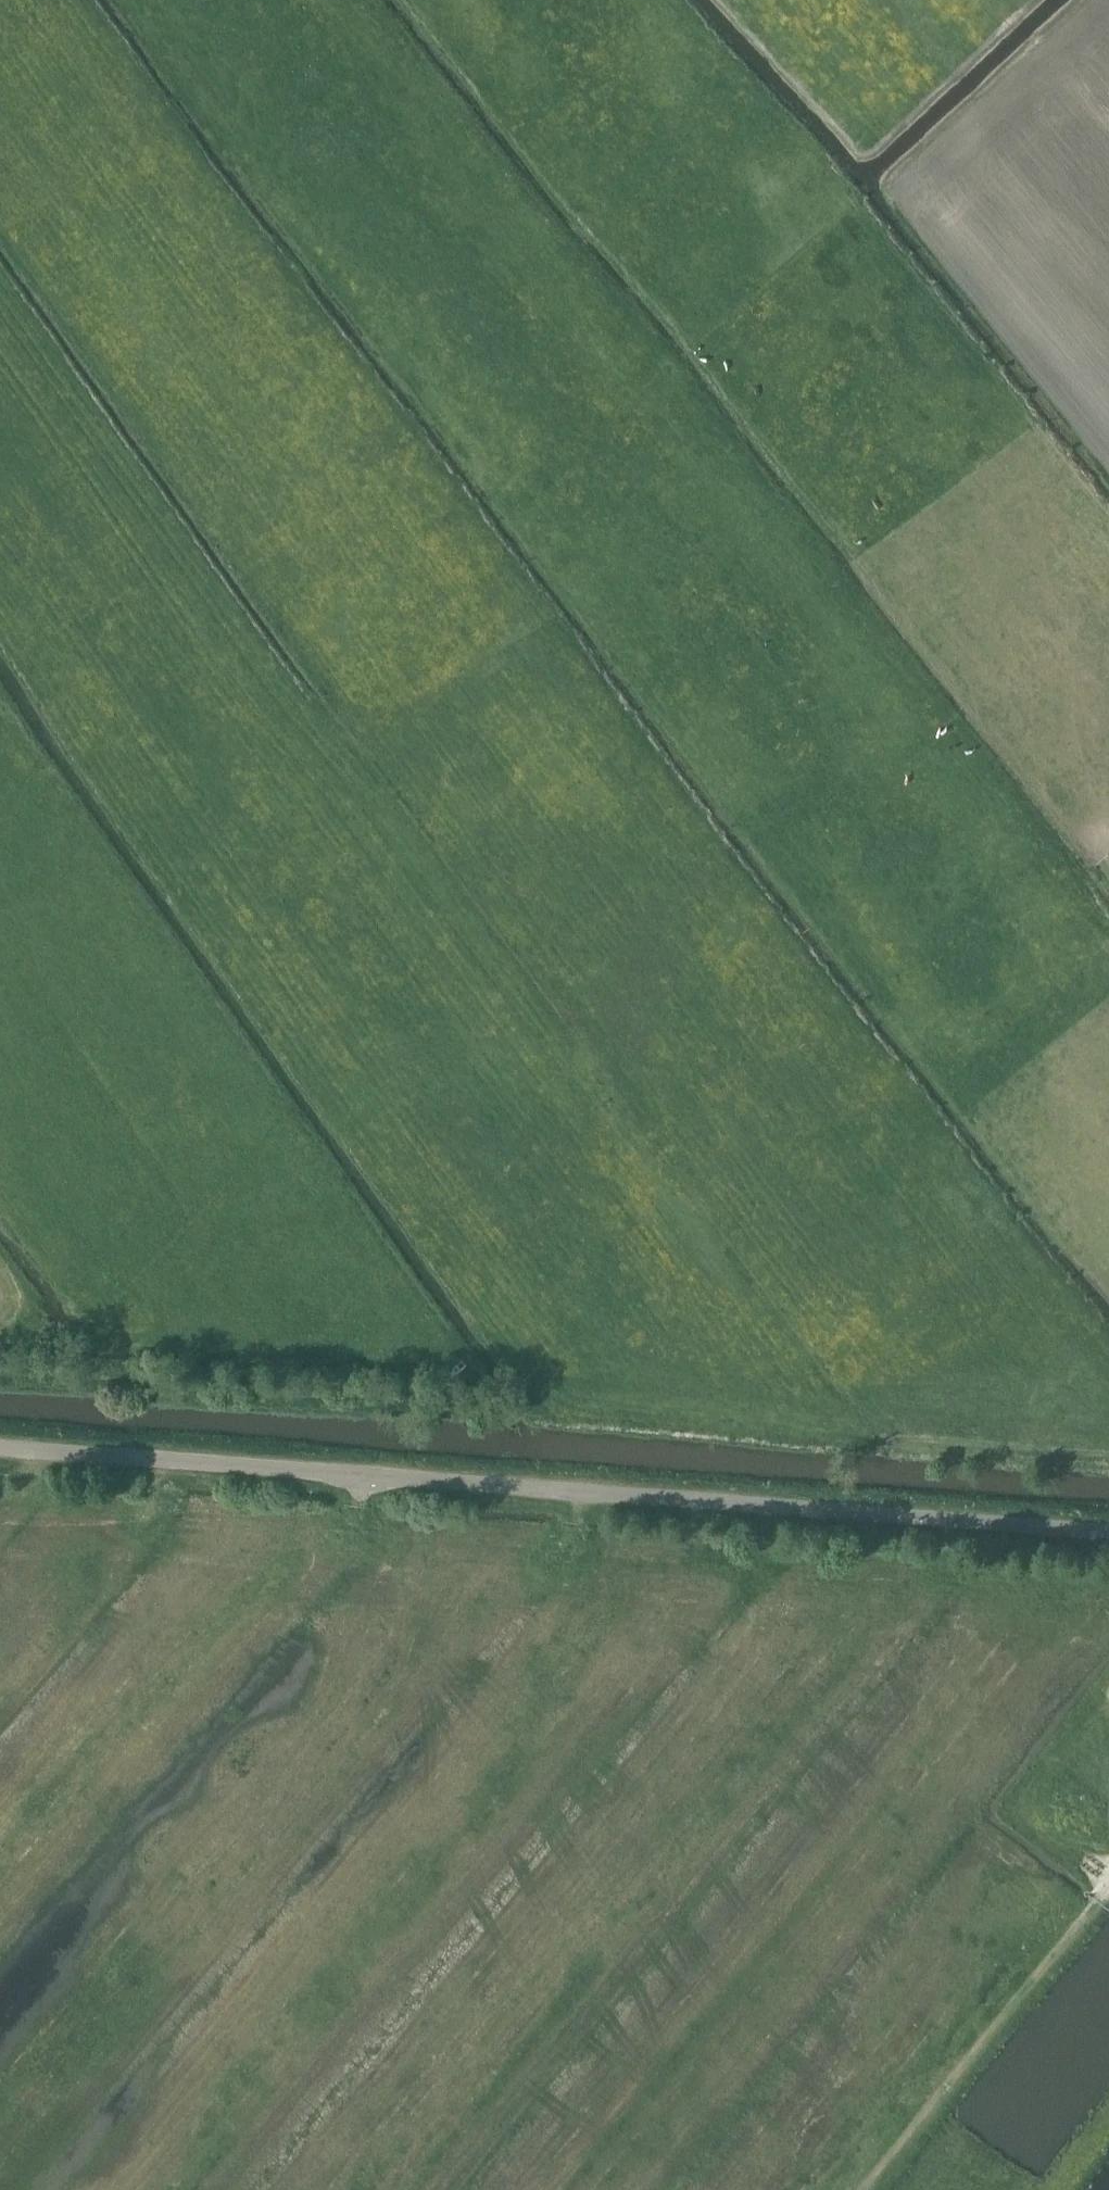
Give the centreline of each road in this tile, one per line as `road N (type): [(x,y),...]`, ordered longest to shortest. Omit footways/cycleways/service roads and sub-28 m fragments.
road 1 (unclassified): [(1108,1534),(0,1448)]
road 2 (track): [(1100,1907),(869,2189)]

